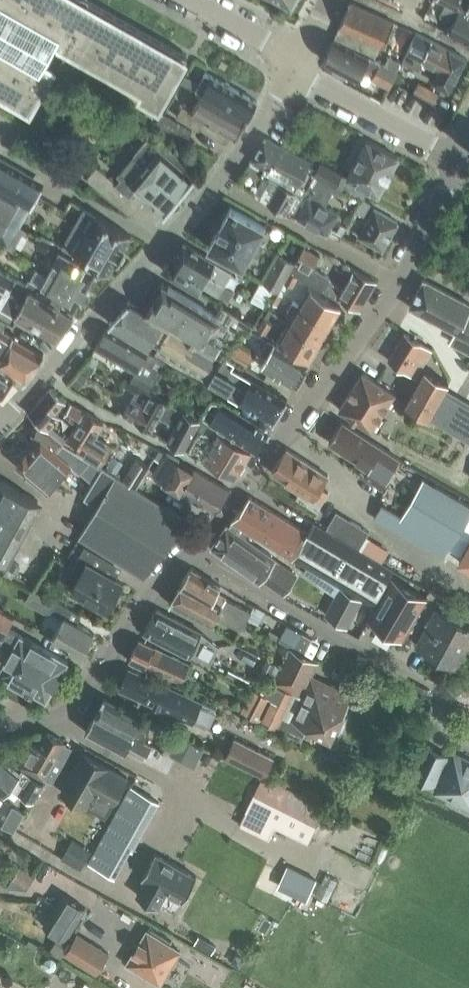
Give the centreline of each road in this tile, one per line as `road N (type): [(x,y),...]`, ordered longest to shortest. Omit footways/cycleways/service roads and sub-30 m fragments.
road 1 (residential): [(0,423),(224,183),(294,68)]
road 2 (residential): [(399,278),(375,322),(277,451),(184,552)]
road 3 (residential): [(452,700),(184,552)]
road 4 (residential): [(184,552),(78,702),(0,729)]
road 5 (residential): [(458,158),(294,68)]
road 6 (residential): [(399,278),(458,158)]
road 7 (residential): [(294,68),(266,41),(192,0)]

